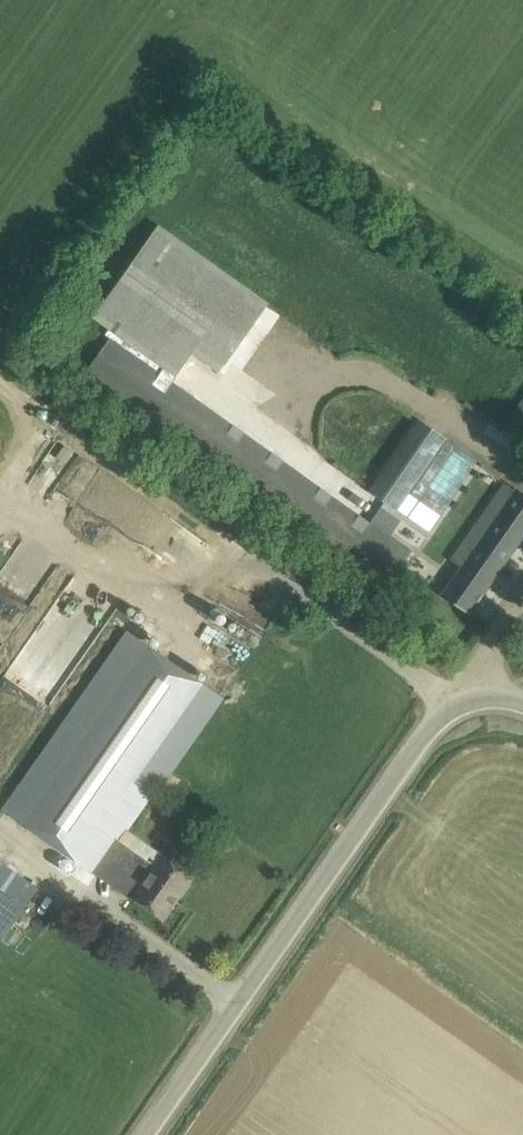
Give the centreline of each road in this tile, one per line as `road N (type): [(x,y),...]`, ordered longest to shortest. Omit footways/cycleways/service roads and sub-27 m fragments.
road 1 (tertiary): [(143,1134),(431,724),(458,699),(489,689),(522,706)]

